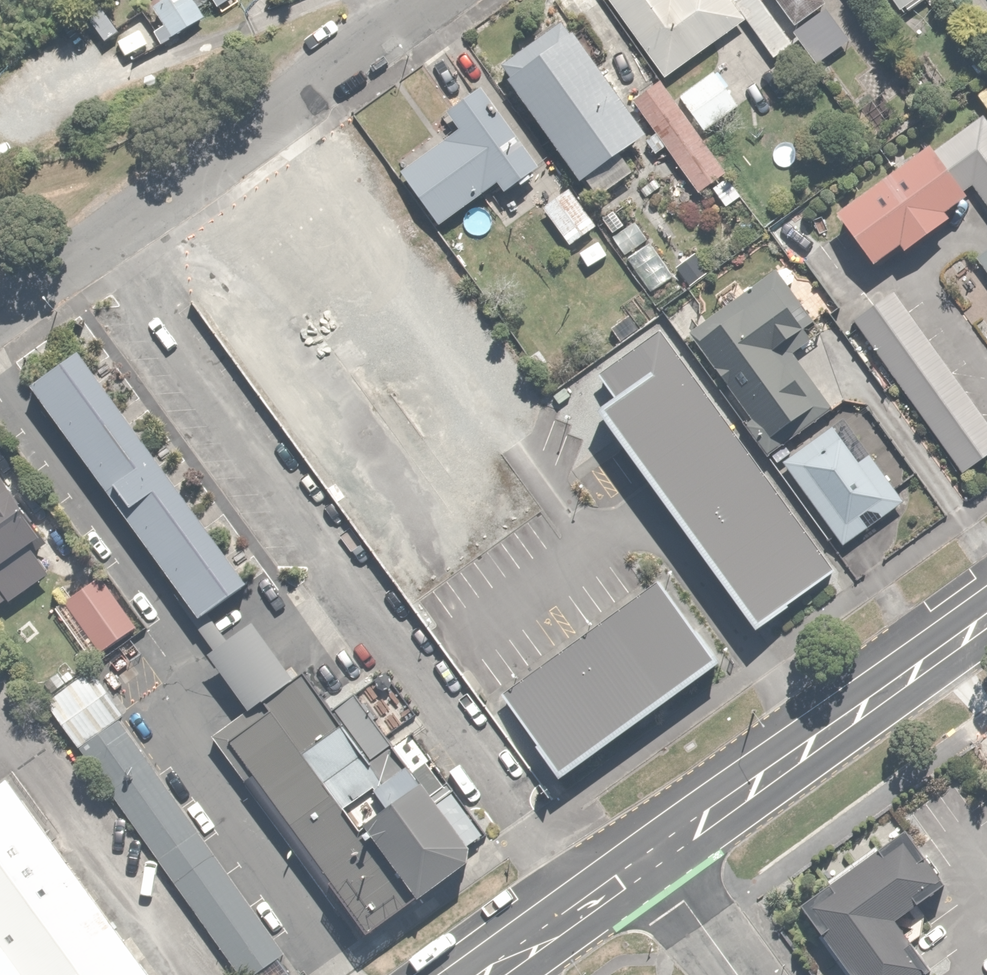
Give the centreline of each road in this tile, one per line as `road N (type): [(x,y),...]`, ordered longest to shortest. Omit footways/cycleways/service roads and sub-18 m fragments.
road 1 (residential): [(436,0),(0,313)]
road 2 (primary): [(659,864),(698,825),(986,621)]
road 3 (primary): [(490,974),(659,864)]
road 4 (residential): [(659,864),(739,974)]

